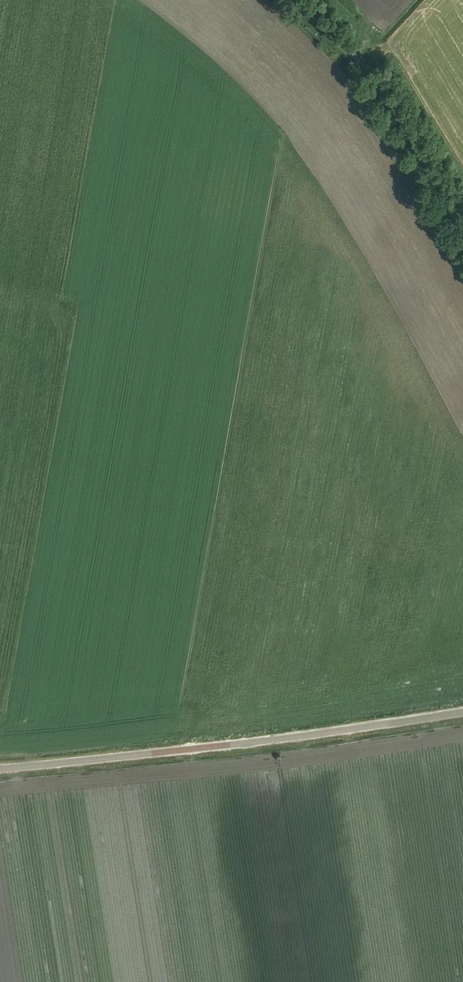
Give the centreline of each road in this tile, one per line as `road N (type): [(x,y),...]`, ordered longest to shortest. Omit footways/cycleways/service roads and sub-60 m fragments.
road 1 (tertiary): [(0,769),(462,711)]
road 2 (track): [(462,227),(365,68),(293,0)]

